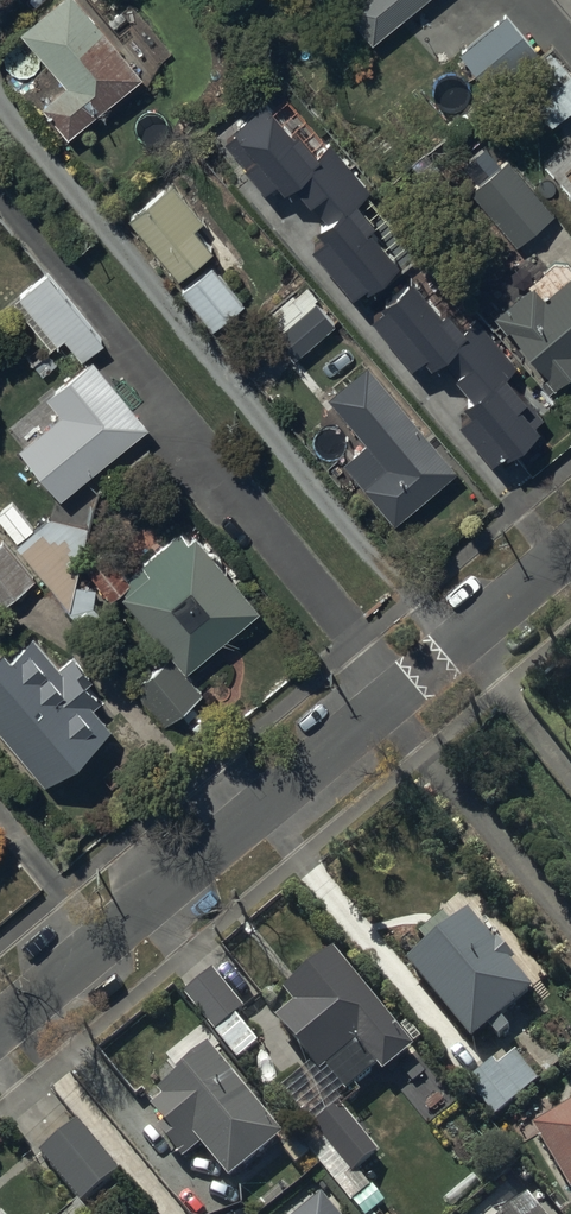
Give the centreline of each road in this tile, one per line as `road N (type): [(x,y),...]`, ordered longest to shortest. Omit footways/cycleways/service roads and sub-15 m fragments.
road 1 (unclassified): [(570,552),(0,1032)]

